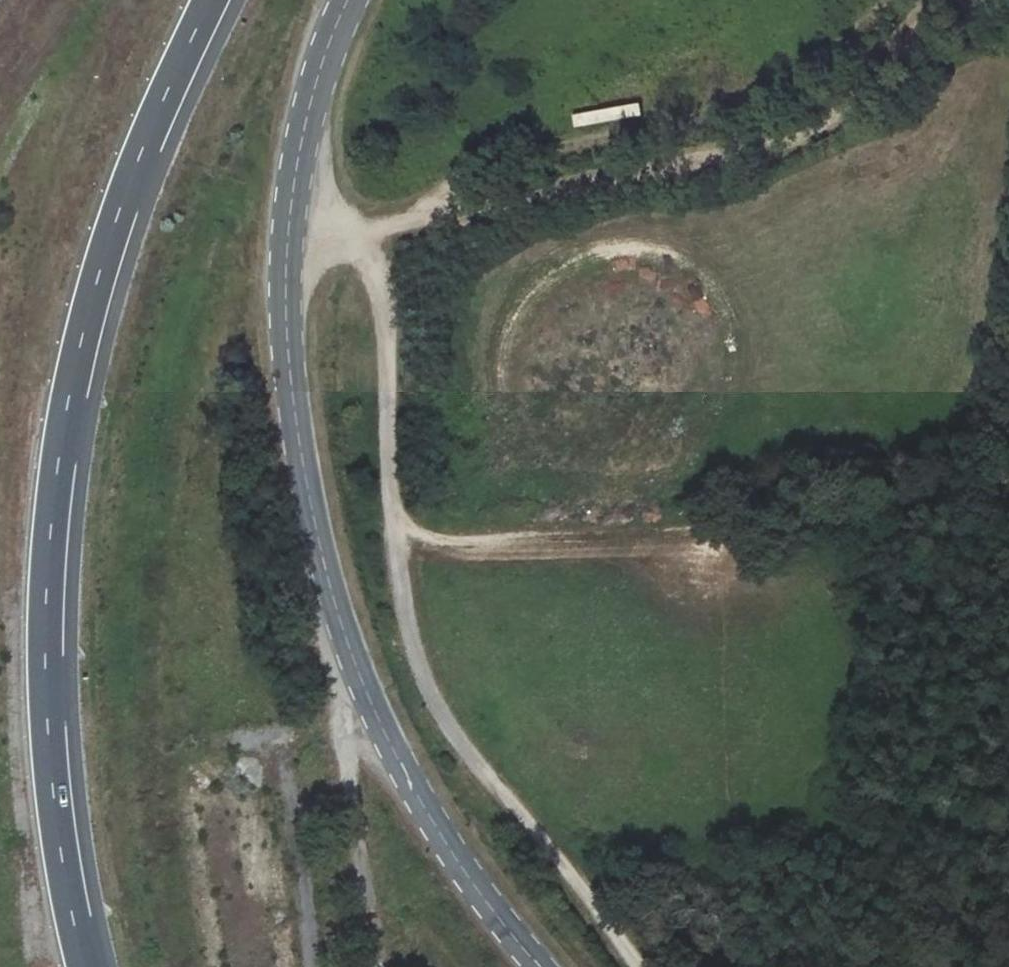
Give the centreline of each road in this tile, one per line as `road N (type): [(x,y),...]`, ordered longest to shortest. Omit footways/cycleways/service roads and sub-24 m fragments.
road 1 (tertiary): [(342,0),(289,196),(287,372),(304,475),(327,584),(394,758),(453,860),(545,966)]
road 2 (motorway): [(85,966),(48,725),(47,598),(58,467),(98,276),(140,157),(210,0)]
road 3 (track): [(361,233),(383,328),(388,508),(421,686),(639,966)]
road 4 (track): [(361,233),(791,135),(845,107),(944,0)]
road 5 (track): [(1008,477),(541,537),(436,540),(388,508)]
road 6 (track): [(798,966),(749,927),(724,518)]

